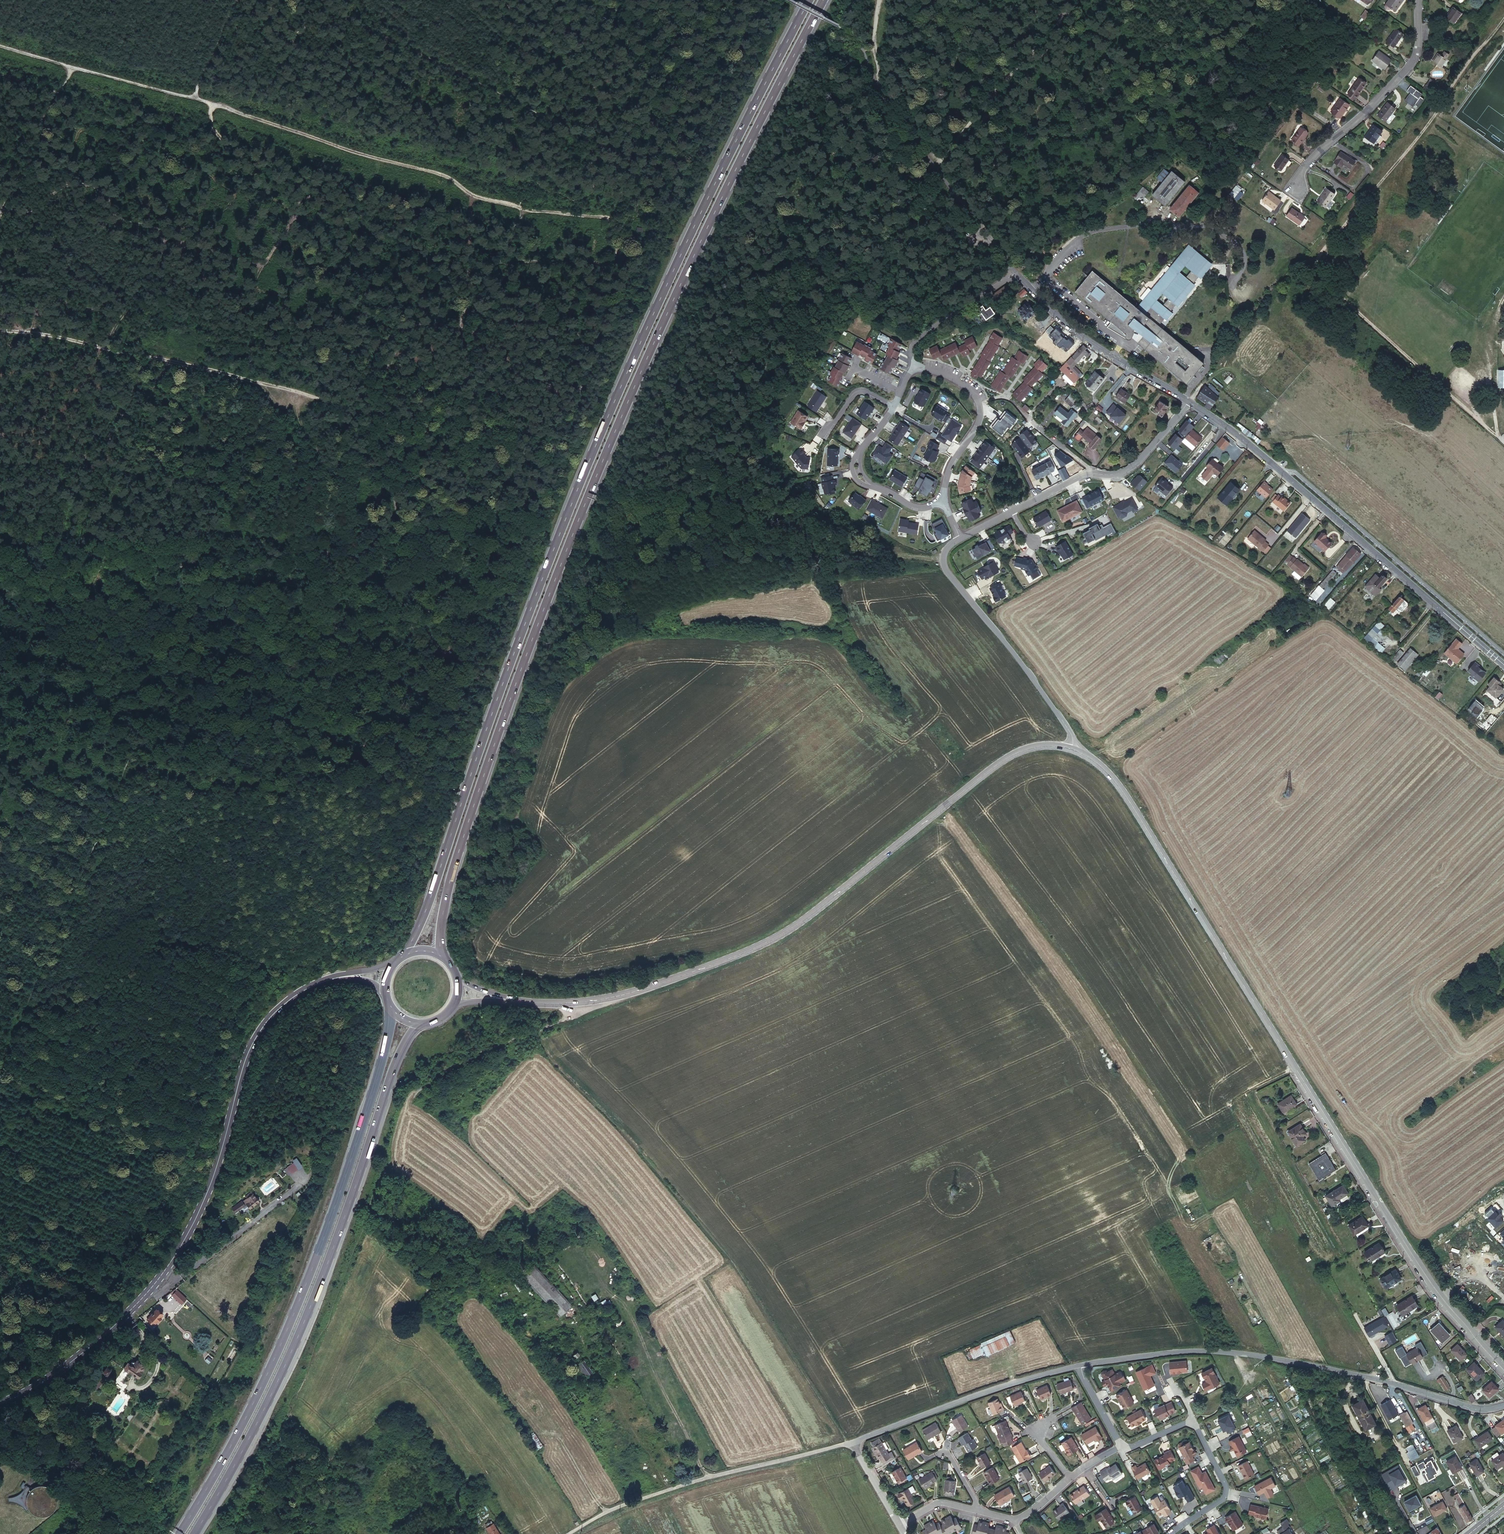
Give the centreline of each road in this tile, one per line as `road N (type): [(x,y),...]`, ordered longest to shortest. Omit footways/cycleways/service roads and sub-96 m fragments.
road 1 (track): [(936,167),(857,223),(820,288),(778,332),(765,371),(771,405),(733,457),(650,459),(619,520),(603,627),(538,685),(525,717),(521,777),(500,824),(502,863),(469,908),(465,937),(494,968),(562,981),(575,1002)]
road 2 (trunk): [(810,0),(606,421),(405,954)]
road 3 (trunk): [(442,957),(448,884),(594,483),(715,205),(824,0)]
road 4 (track): [(759,0),(726,91),(671,176),(608,218),(478,197),(448,177),(0,45)]
road 5 (secondary): [(1073,750),(1104,770),(1128,801),(1444,1301),(1503,1370)]
road 6 (track): [(0,624),(81,587),(152,592),(361,637),(429,632),(476,551),(471,536),(394,460),(384,414)]
road 7 (track): [(232,1533),(277,1445),(405,1108),(419,1088),(451,1067),(561,1021),(575,1002)]
road 8 (secondary): [(519,1002),(619,995),(764,944),(999,763),(1038,746),(1073,750)]
road 9 (motorway): [(390,1007),(378,1075),(311,1272),(238,1433),(179,1533)]
road 10 (track): [(0,329),(80,340),(384,414),(449,416),(556,438)]
road 11 (secondary): [(332,979),(293,996),(257,1035),(206,1193),(159,1278),(72,1361),(0,1401)]
road 12 (motorway): [(192,1533),(290,1358),(416,1024)]
road 13 (track): [(531,1032),(732,1262),(847,1444)]
road 14 (residential): [(1503,1404),(1474,1408),(1373,1377),(1244,1354),(1186,1351),(1080,1365)]
road 15 (residential): [(1503,666),(1235,432),(1188,401)]
road 16 (track): [(212,105),(214,129),(297,181),(314,201),(394,374),(393,414)]
road 17 (residential): [(1080,1365),(852,1442),(899,1524)]
road 18 (track): [(852,1442),(706,1478),(566,1533)]
road 19 (unclassified): [(1073,750),(1067,728),(945,570),(943,553),(959,538)]
road 20 (residential): [(1418,0),(1417,51),(1405,72),(1306,163),(1294,186)]
road 21 (track): [(214,129),(0,75)]
road 22 (residential): [(1188,401),(1069,328),(1015,270)]
road 23 (track): [(73,67),(0,214)]
road 24 (residential): [(913,368),(914,342),(1015,270)]
road 25 (residential): [(1170,1533),(1224,1492),(1191,1420)]
road 26 (residential): [(1096,473),(1134,466),(1188,401)]

